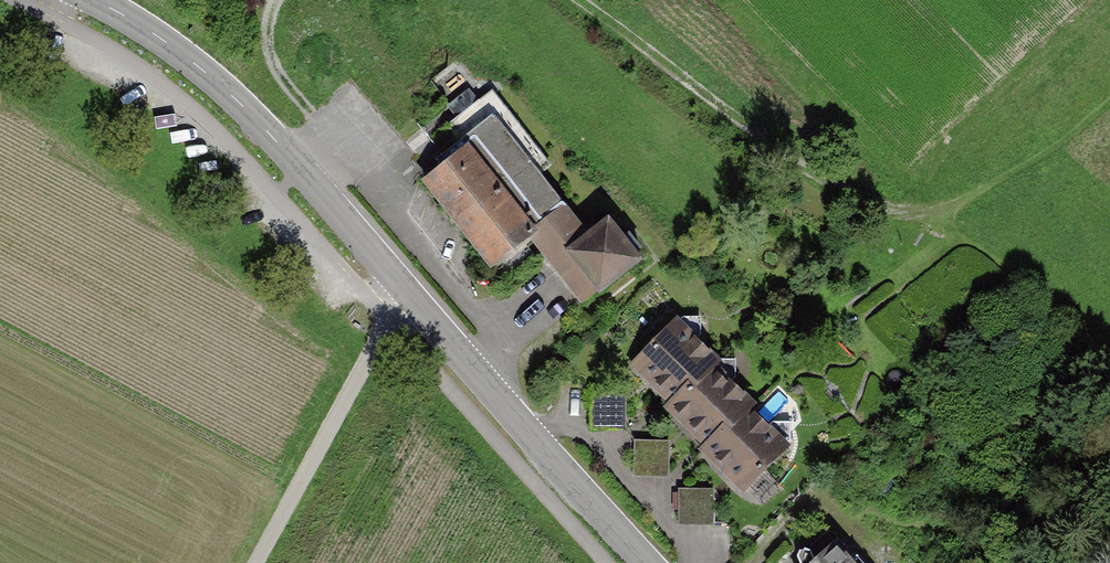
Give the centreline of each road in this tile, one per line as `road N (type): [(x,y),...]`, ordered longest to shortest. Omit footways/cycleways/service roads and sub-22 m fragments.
road 1 (tertiary): [(648,562),(257,120),(169,44),(92,0)]
road 2 (track): [(1109,100),(980,196),(934,216),(875,206),(806,170),(575,0)]
road 3 (track): [(412,299),(389,321),(255,562)]
road 4 (track): [(276,0),(265,31),(281,79),(313,116),(318,161),(304,173)]

